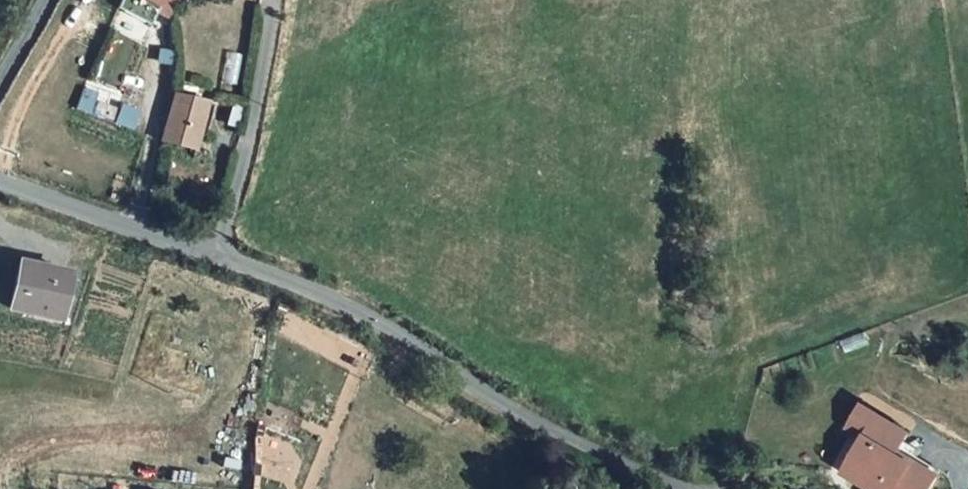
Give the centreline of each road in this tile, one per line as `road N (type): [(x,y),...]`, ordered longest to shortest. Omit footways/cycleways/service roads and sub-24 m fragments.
road 1 (tertiary): [(218,263),(409,345),(674,488)]
road 2 (unclassified): [(275,0),(218,263)]
road 3 (tertiary): [(0,187),(218,263)]

